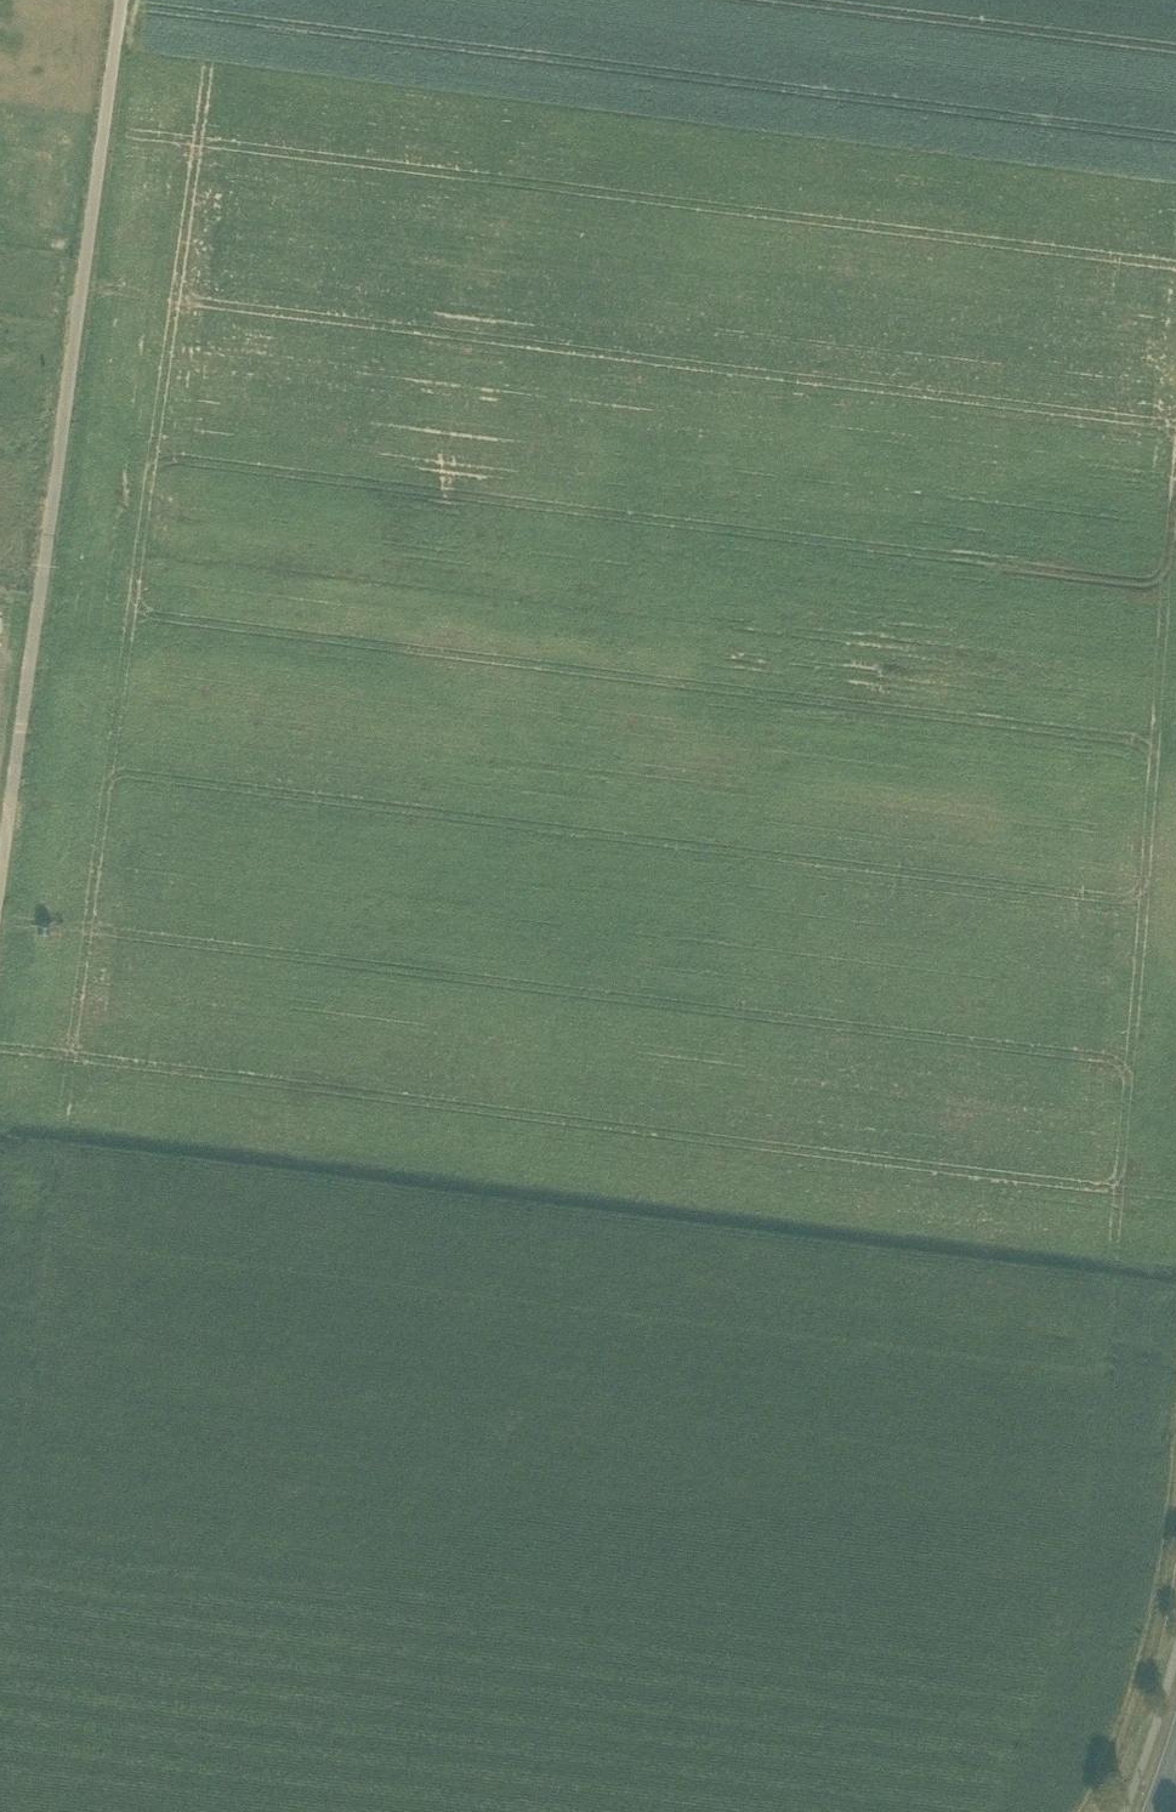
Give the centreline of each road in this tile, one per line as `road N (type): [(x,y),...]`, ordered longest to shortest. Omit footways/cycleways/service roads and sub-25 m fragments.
road 1 (track): [(0,878),(121,0)]
road 2 (track): [(1175,1542),(1122,1754),(1092,1811)]

